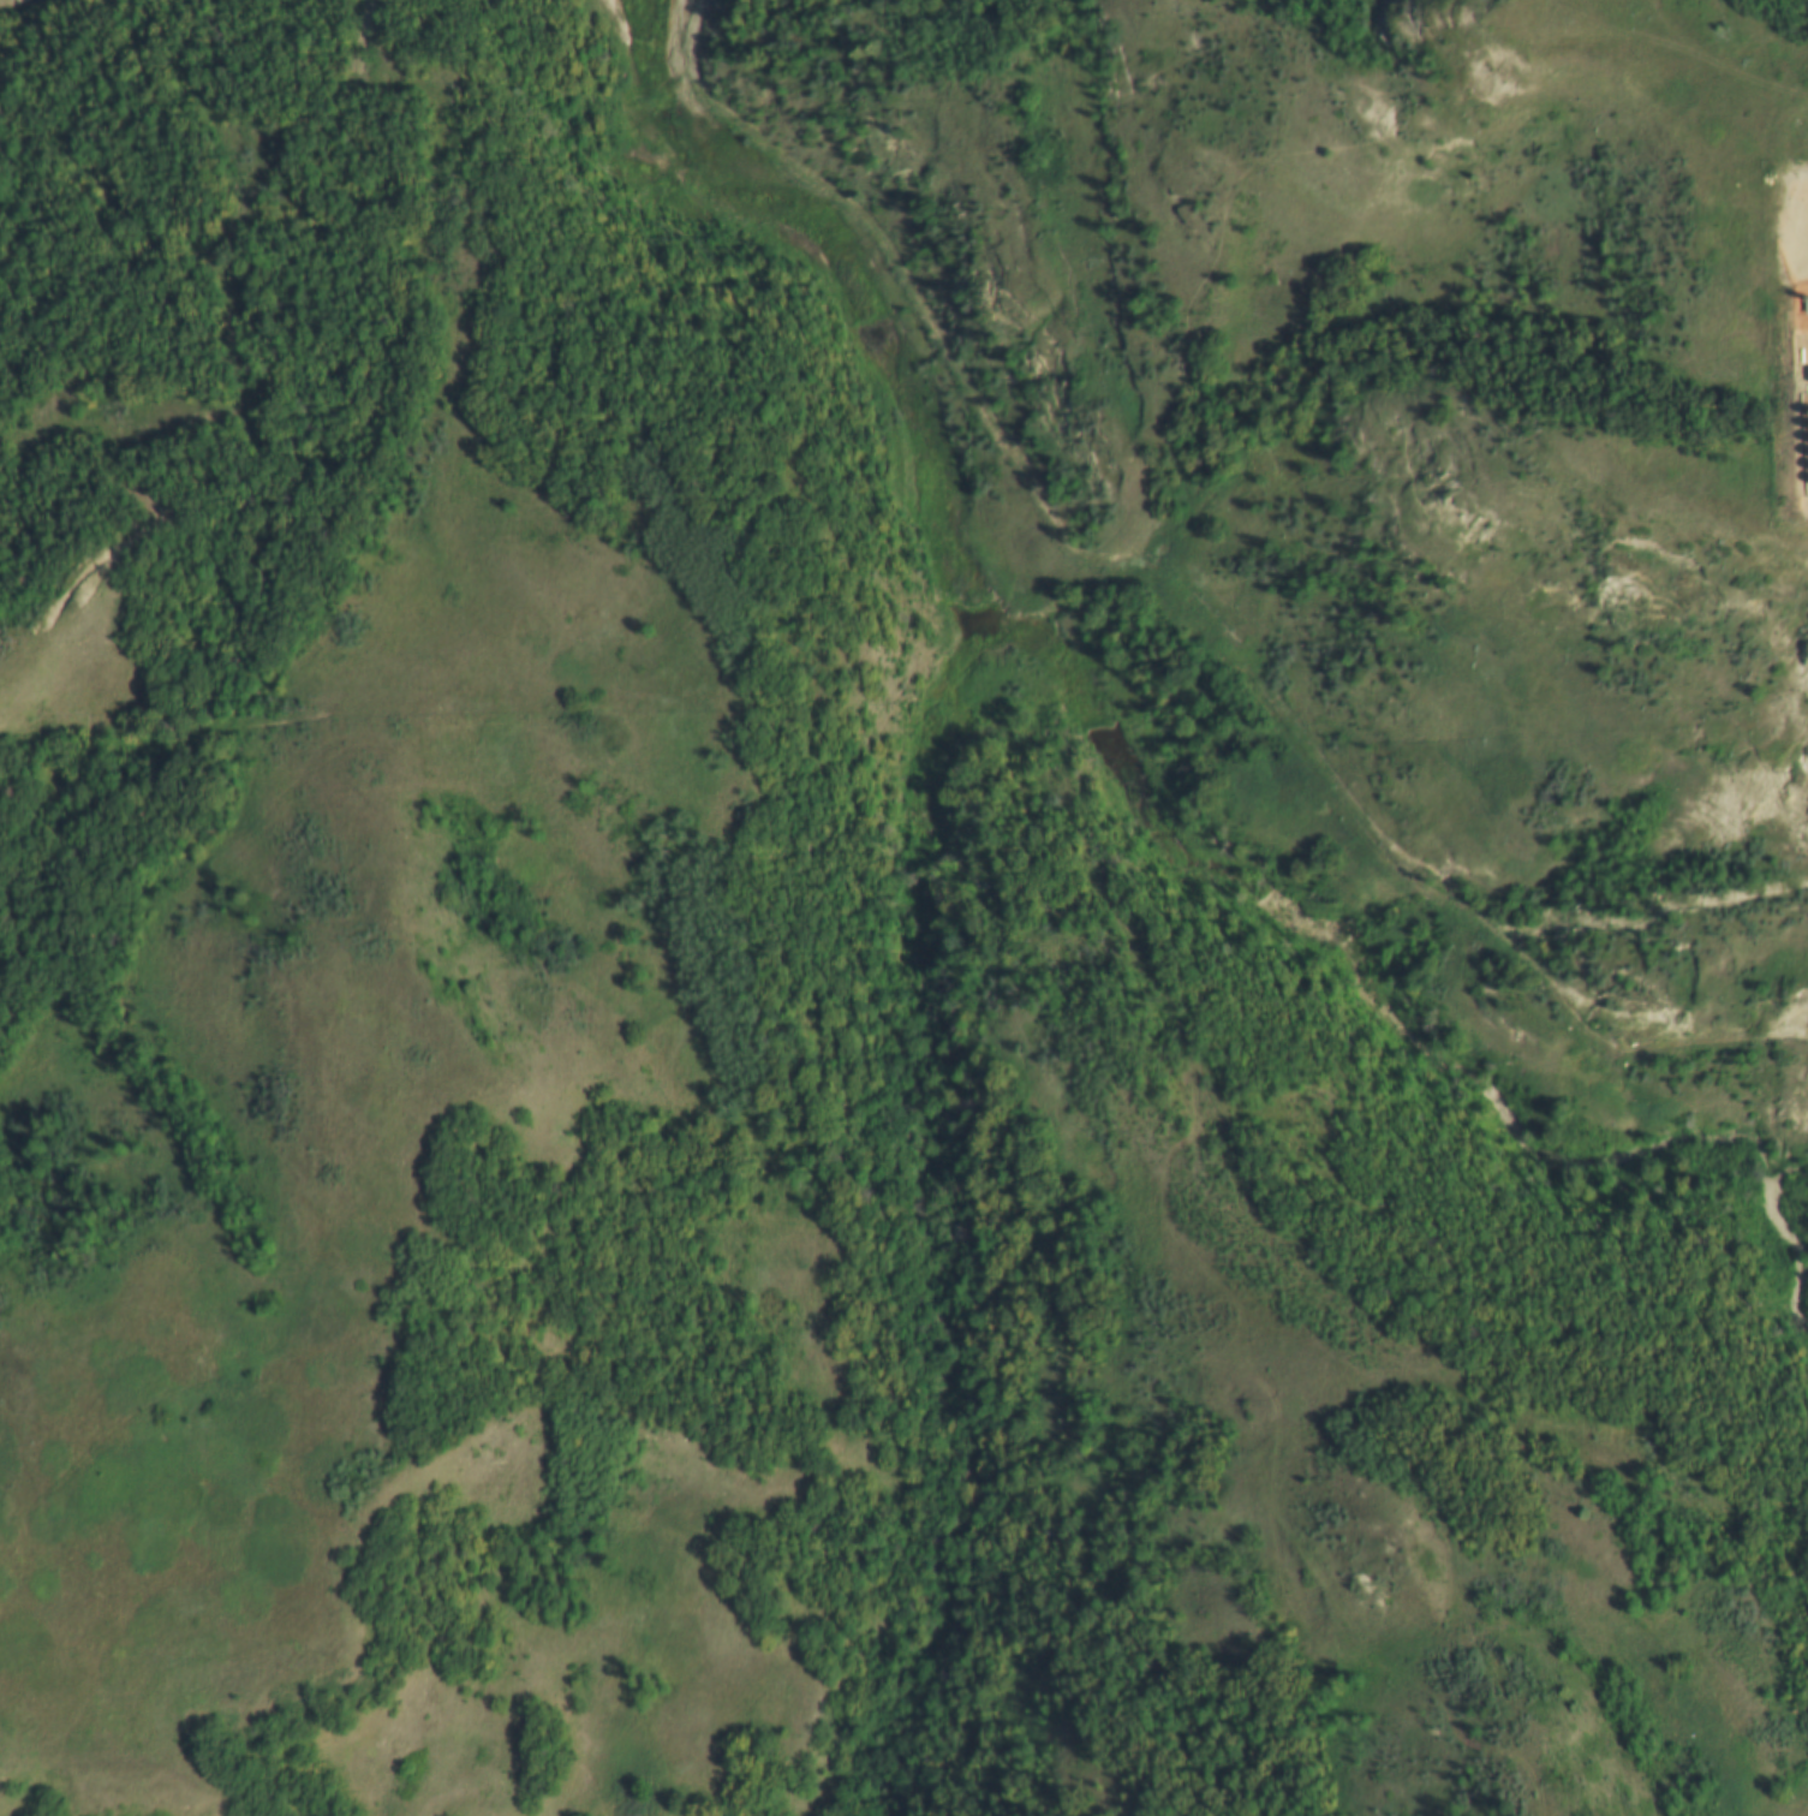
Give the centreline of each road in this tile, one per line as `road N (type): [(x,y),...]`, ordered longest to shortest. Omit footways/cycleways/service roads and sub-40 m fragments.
road 1 (track): [(1536,1815),(1532,1767),(1488,1656),(1457,1603),(1422,1484),(1406,1461)]

